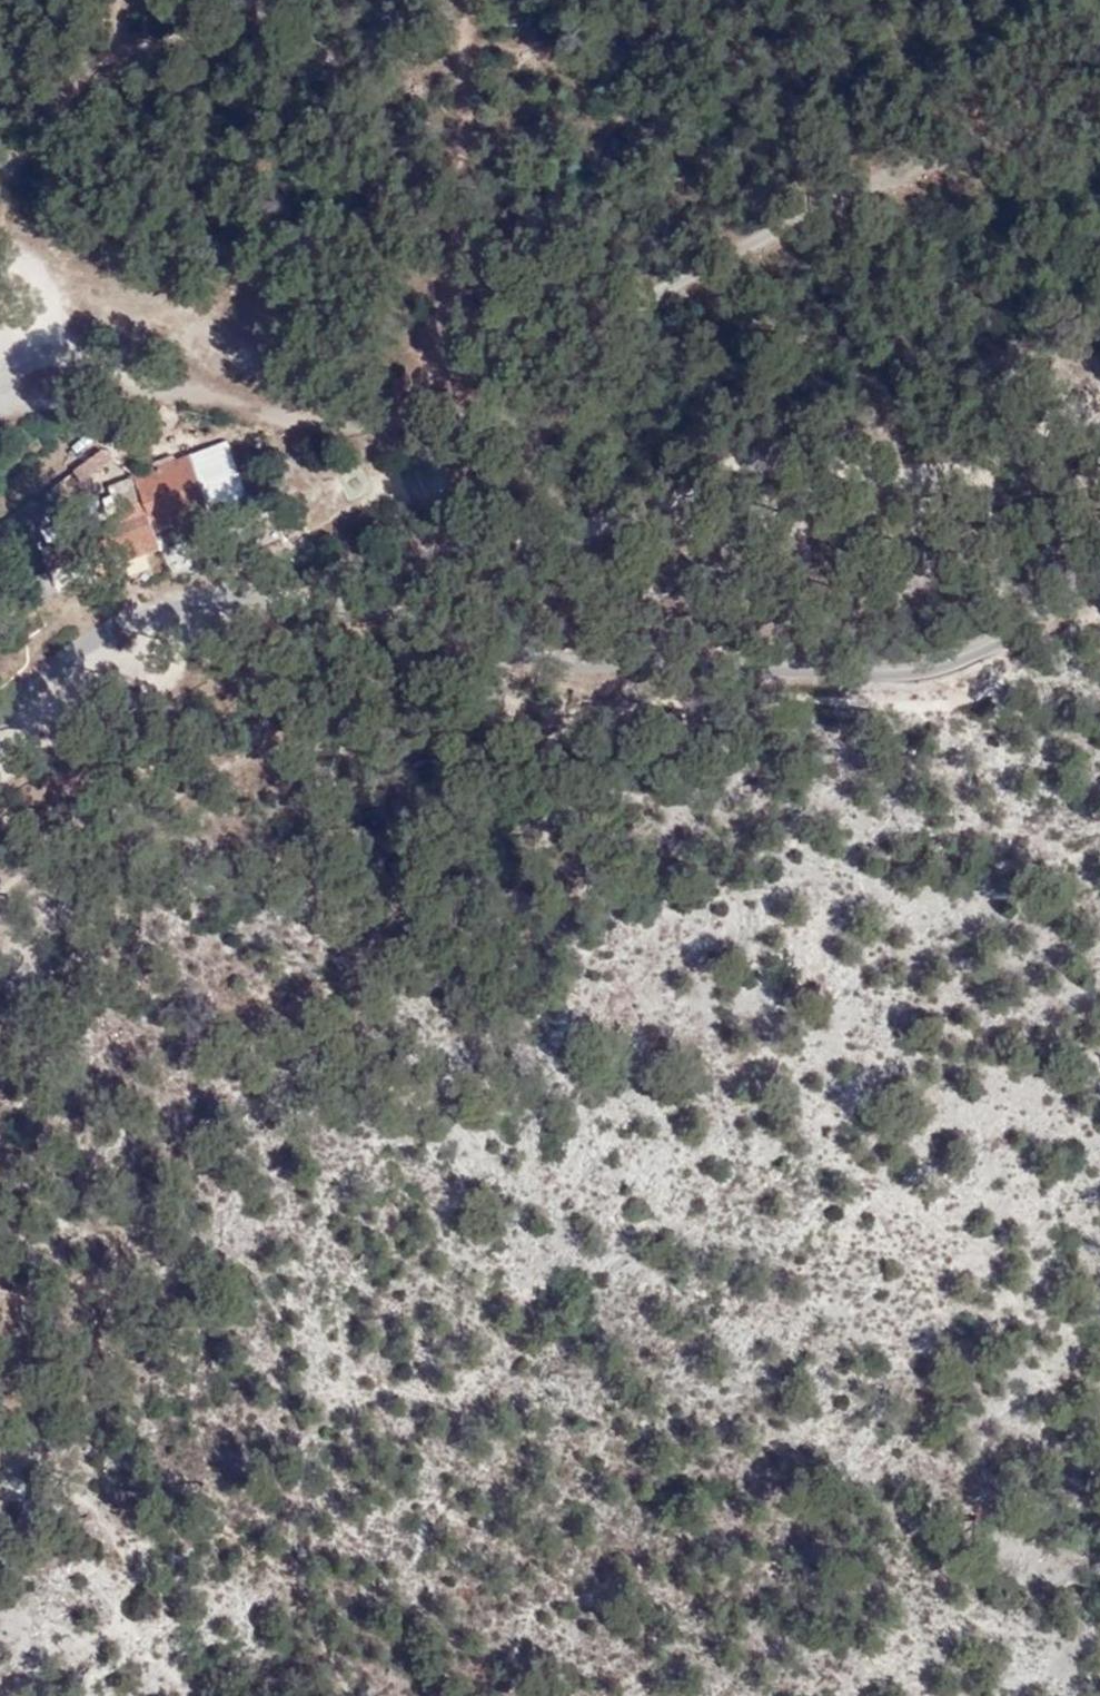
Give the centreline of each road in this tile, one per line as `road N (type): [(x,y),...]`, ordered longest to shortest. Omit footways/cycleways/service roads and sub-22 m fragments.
road 1 (track): [(1099,82),(976,124),(831,192),(484,401),(416,419),(266,422),(70,355),(0,387)]
road 2 (unclassified): [(0,721),(217,587),(301,579),(411,598),(570,657),(868,662),(963,652),(1099,563)]

